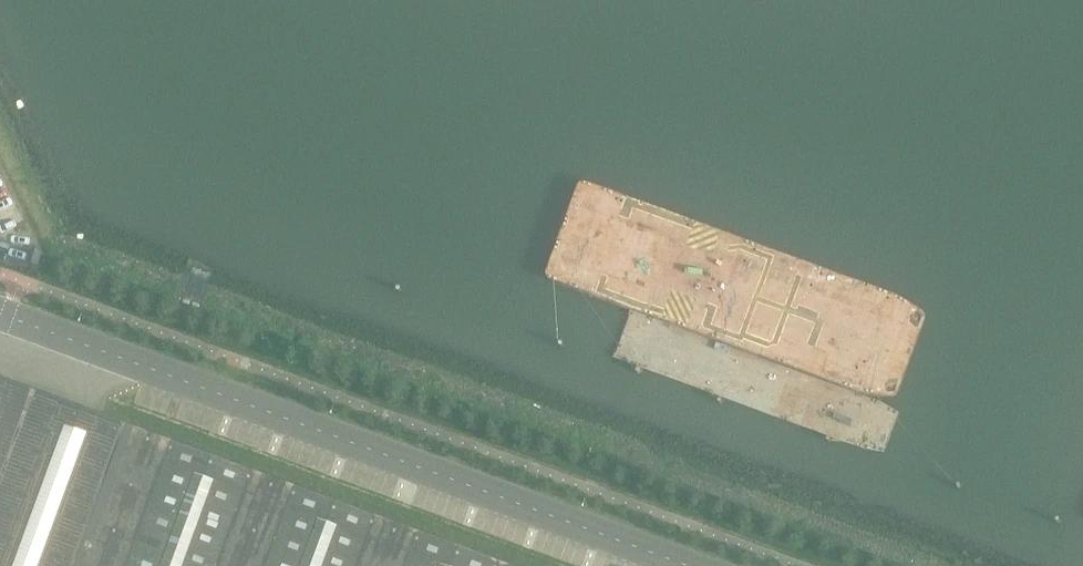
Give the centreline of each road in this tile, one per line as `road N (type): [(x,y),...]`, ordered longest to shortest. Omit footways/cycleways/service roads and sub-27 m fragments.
road 1 (unclassified): [(685,565),(0,314)]

